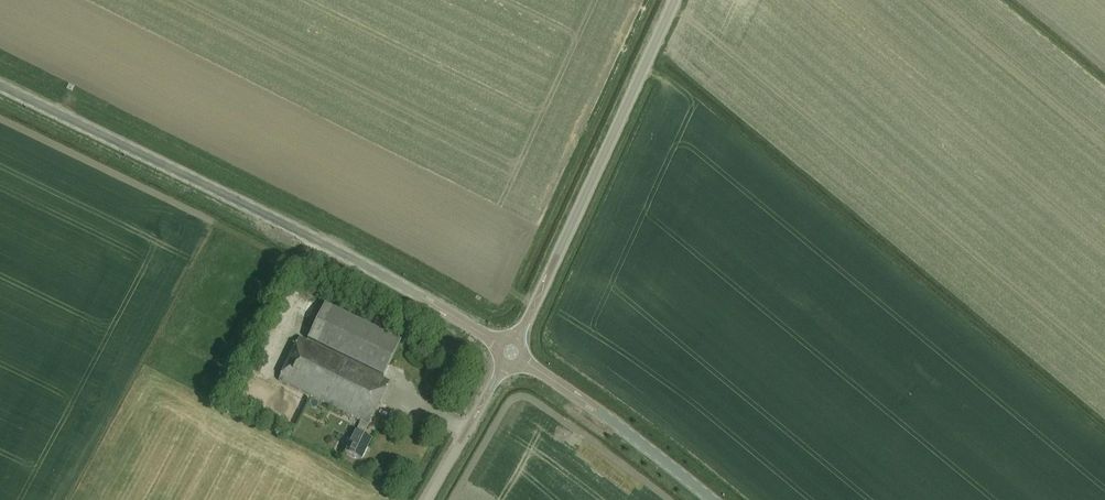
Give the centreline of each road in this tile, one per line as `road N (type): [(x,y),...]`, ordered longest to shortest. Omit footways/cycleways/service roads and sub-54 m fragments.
road 1 (tertiary): [(513,351),(342,253),(0,87)]
road 2 (unclassified): [(513,351),(675,0)]
road 3 (tertiary): [(705,499),(513,351)]
road 4 (unclassified): [(428,499),(513,351)]

